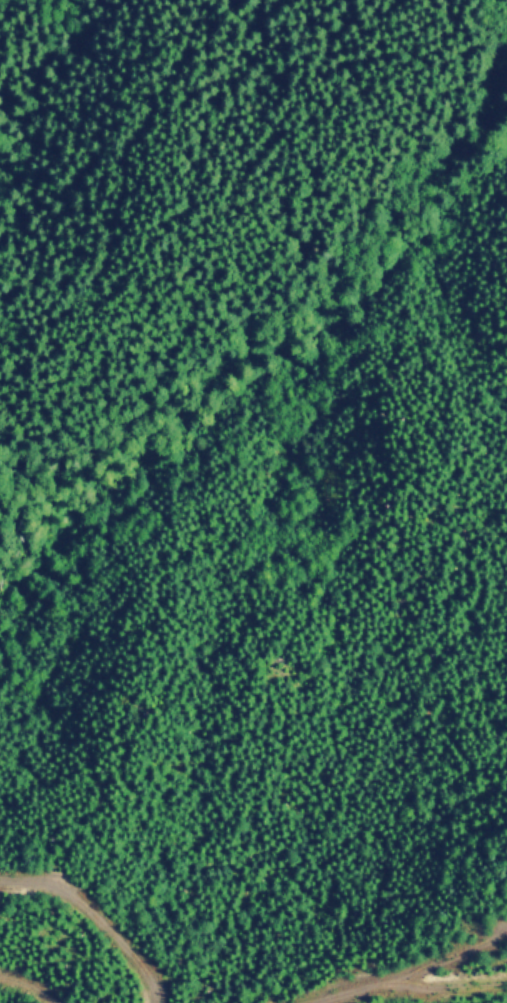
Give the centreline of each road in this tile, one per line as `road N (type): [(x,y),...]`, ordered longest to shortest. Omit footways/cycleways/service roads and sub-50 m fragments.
road 1 (track): [(156,1002),(145,963),(83,901),(53,883),(0,880)]

